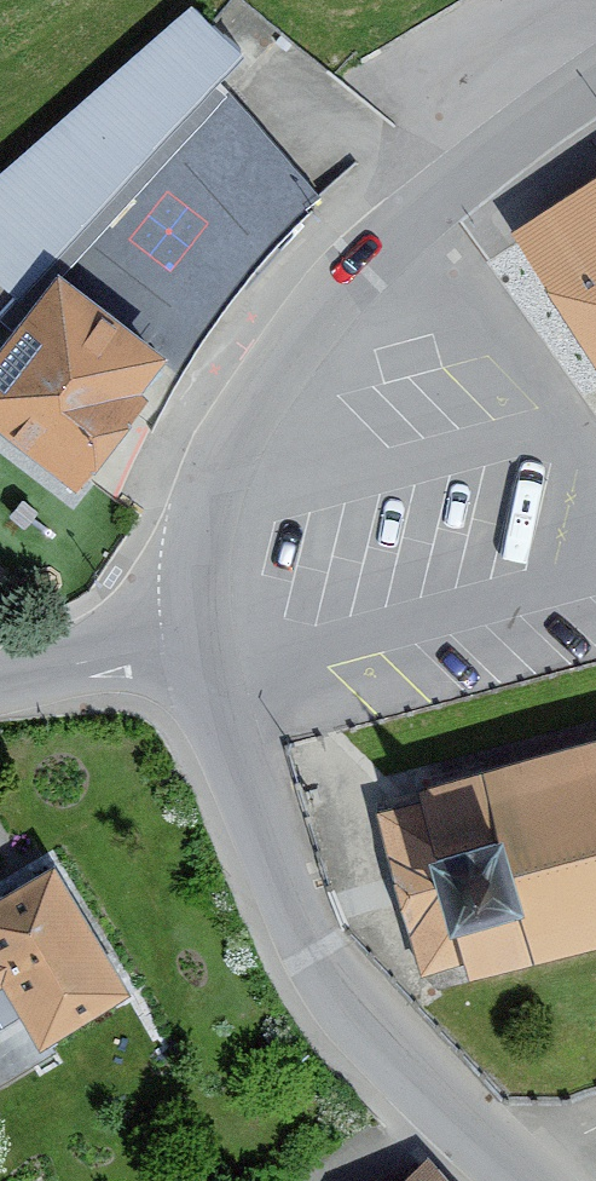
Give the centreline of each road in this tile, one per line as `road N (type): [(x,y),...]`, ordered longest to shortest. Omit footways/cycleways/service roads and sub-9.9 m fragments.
road 1 (tertiary): [(200,644),(304,929),(426,1084),(527,1180)]
road 2 (tertiary): [(413,213),(310,316),(230,440),(204,514),(200,644)]
road 3 (residential): [(413,213),(595,465)]
road 4 (tertiary): [(595,85),(413,213)]
road 5 (unclassified): [(200,644),(0,674)]

